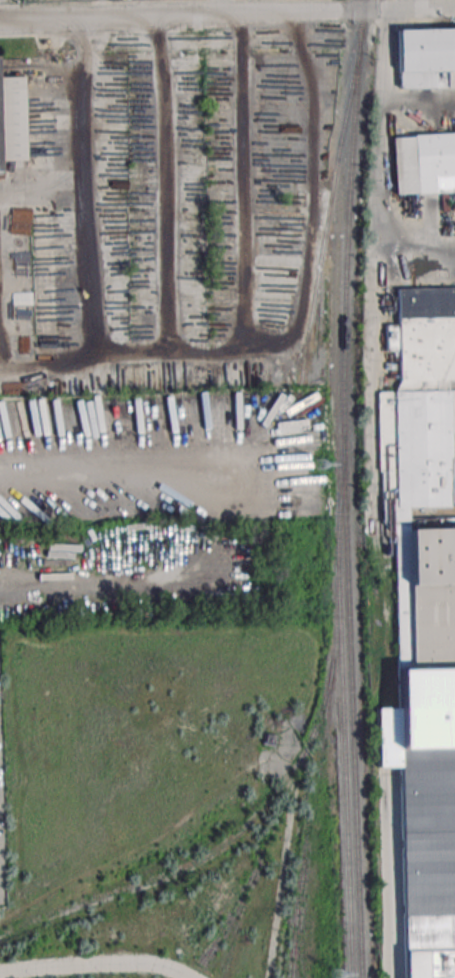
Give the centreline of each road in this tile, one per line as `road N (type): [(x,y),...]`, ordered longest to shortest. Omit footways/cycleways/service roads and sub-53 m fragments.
road 1 (residential): [(0,24),(454,7)]

